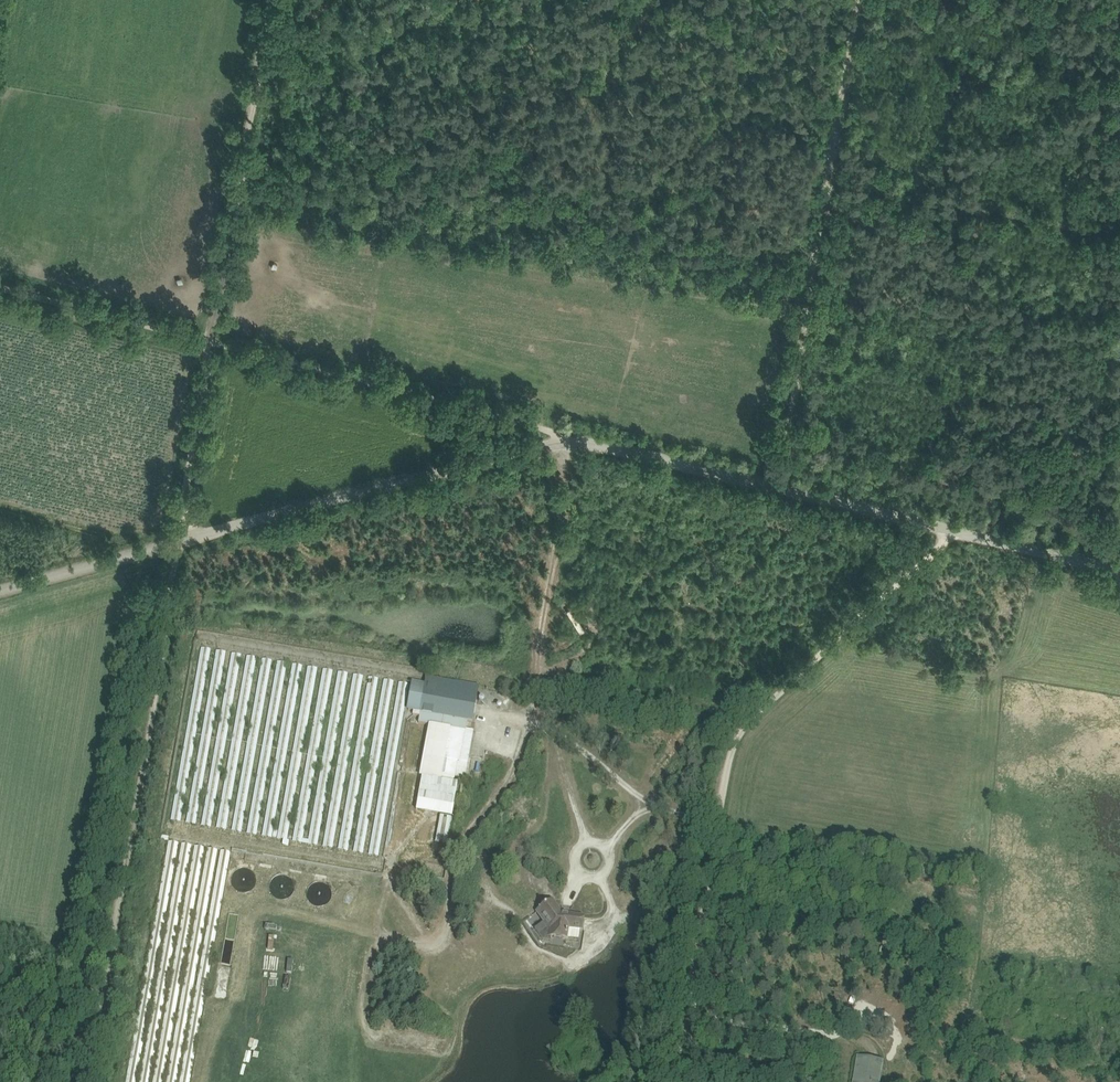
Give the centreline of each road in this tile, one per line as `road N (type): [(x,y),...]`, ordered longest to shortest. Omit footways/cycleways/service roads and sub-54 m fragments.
road 1 (track): [(87,1081),(208,371),(195,332)]
road 2 (tertiary): [(0,590),(561,442)]
road 3 (tertiary): [(1119,574),(561,442)]
road 4 (unclassified): [(718,824),(656,807),(572,742),(531,722),(567,490),(561,442)]
road 5 (track): [(782,489),(860,0)]
road 6 (track): [(956,531),(746,727),(718,824)]
road 7 (track): [(195,332),(218,263),(263,0)]
road 8 (track): [(675,1081),(718,824)]
road 9 (unclassified): [(195,332),(0,287)]

